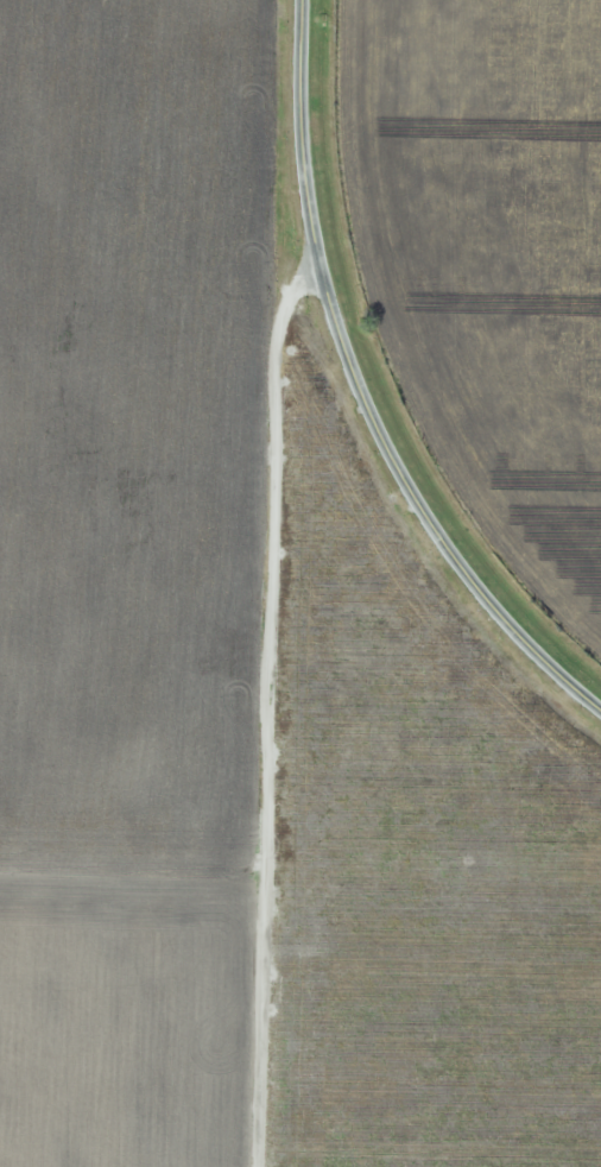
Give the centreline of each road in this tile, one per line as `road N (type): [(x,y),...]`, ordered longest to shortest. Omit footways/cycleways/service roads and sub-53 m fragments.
road 1 (residential): [(266,1166),(286,431),(318,259)]
road 2 (secondary): [(303,0),(308,191),(318,259),(361,395),(455,563),(534,658),(600,714)]

